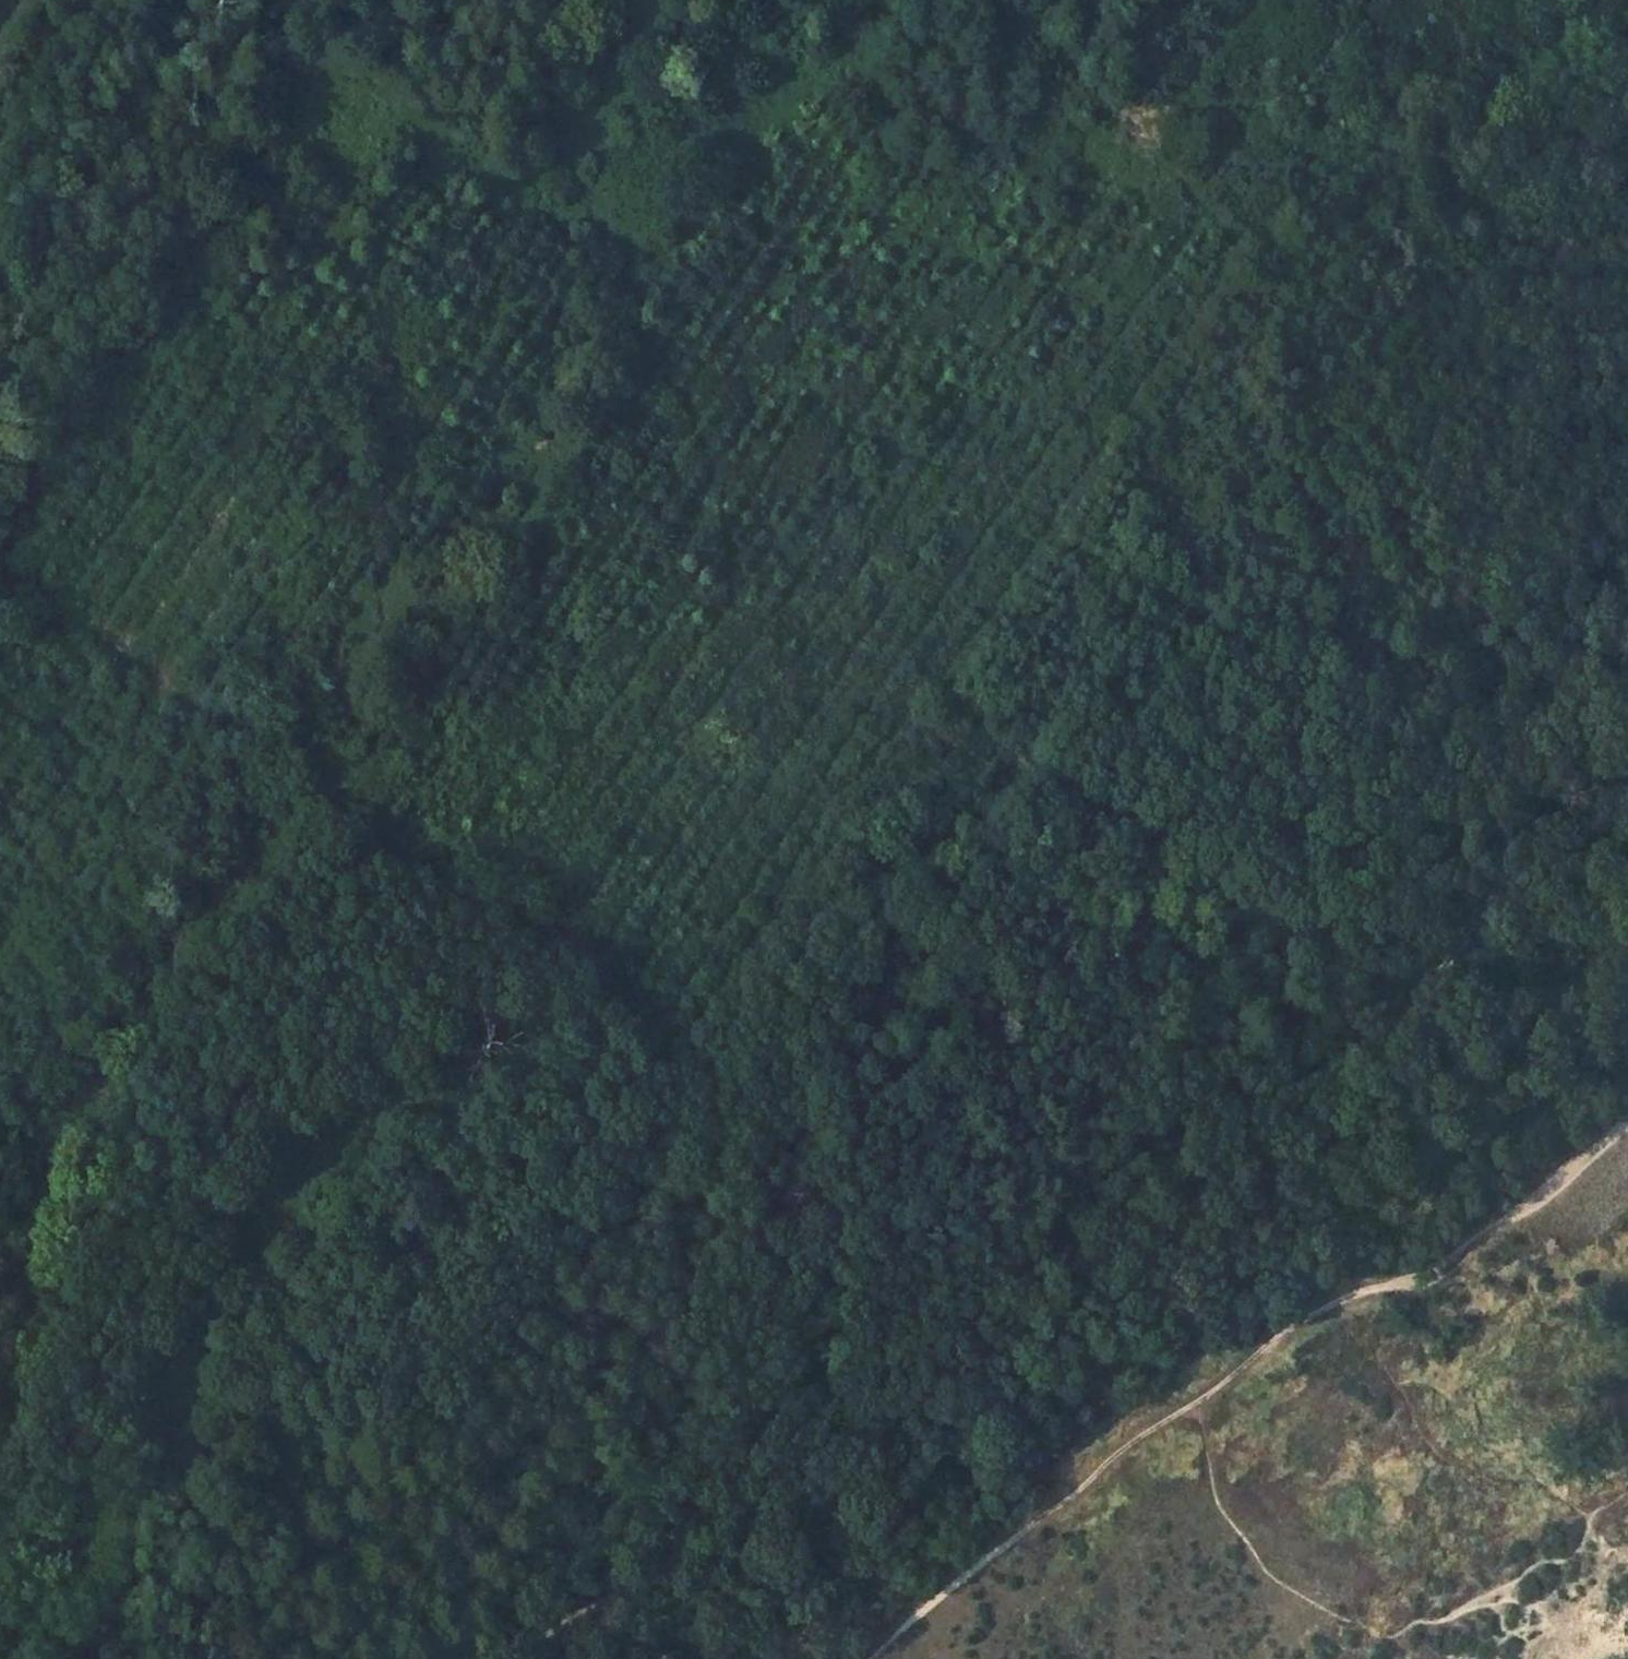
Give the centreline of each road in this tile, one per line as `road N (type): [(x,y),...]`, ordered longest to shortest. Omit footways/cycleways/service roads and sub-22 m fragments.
road 1 (track): [(523,1658),(883,1431),(945,1354),(1081,1246),(1161,1224),(1230,1176),(1283,1104),(1369,1046),(1433,985),(1522,864),(1627,793)]

